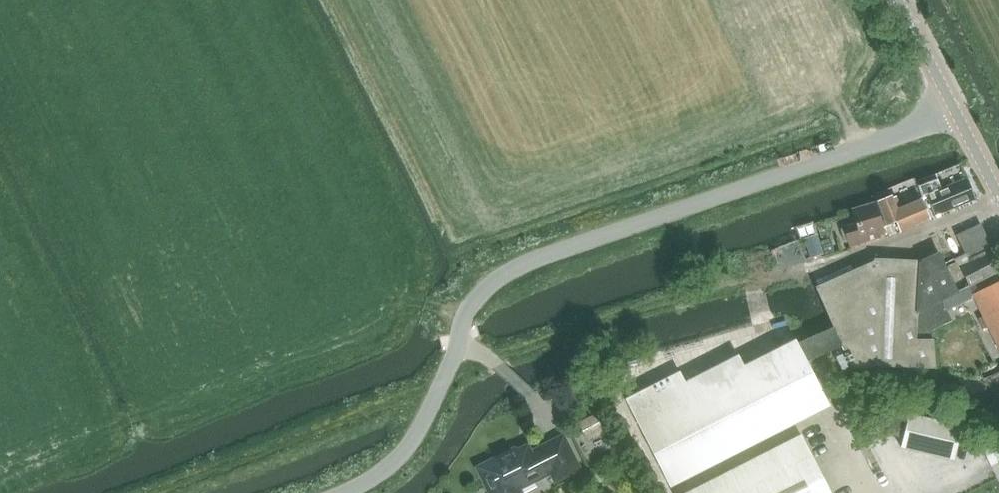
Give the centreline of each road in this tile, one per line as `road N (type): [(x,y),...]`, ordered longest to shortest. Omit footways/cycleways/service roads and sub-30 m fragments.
road 1 (unclassified): [(344,492),(407,450),(468,311),(509,270),(957,112)]
road 2 (tertiary): [(957,112),(899,0)]

